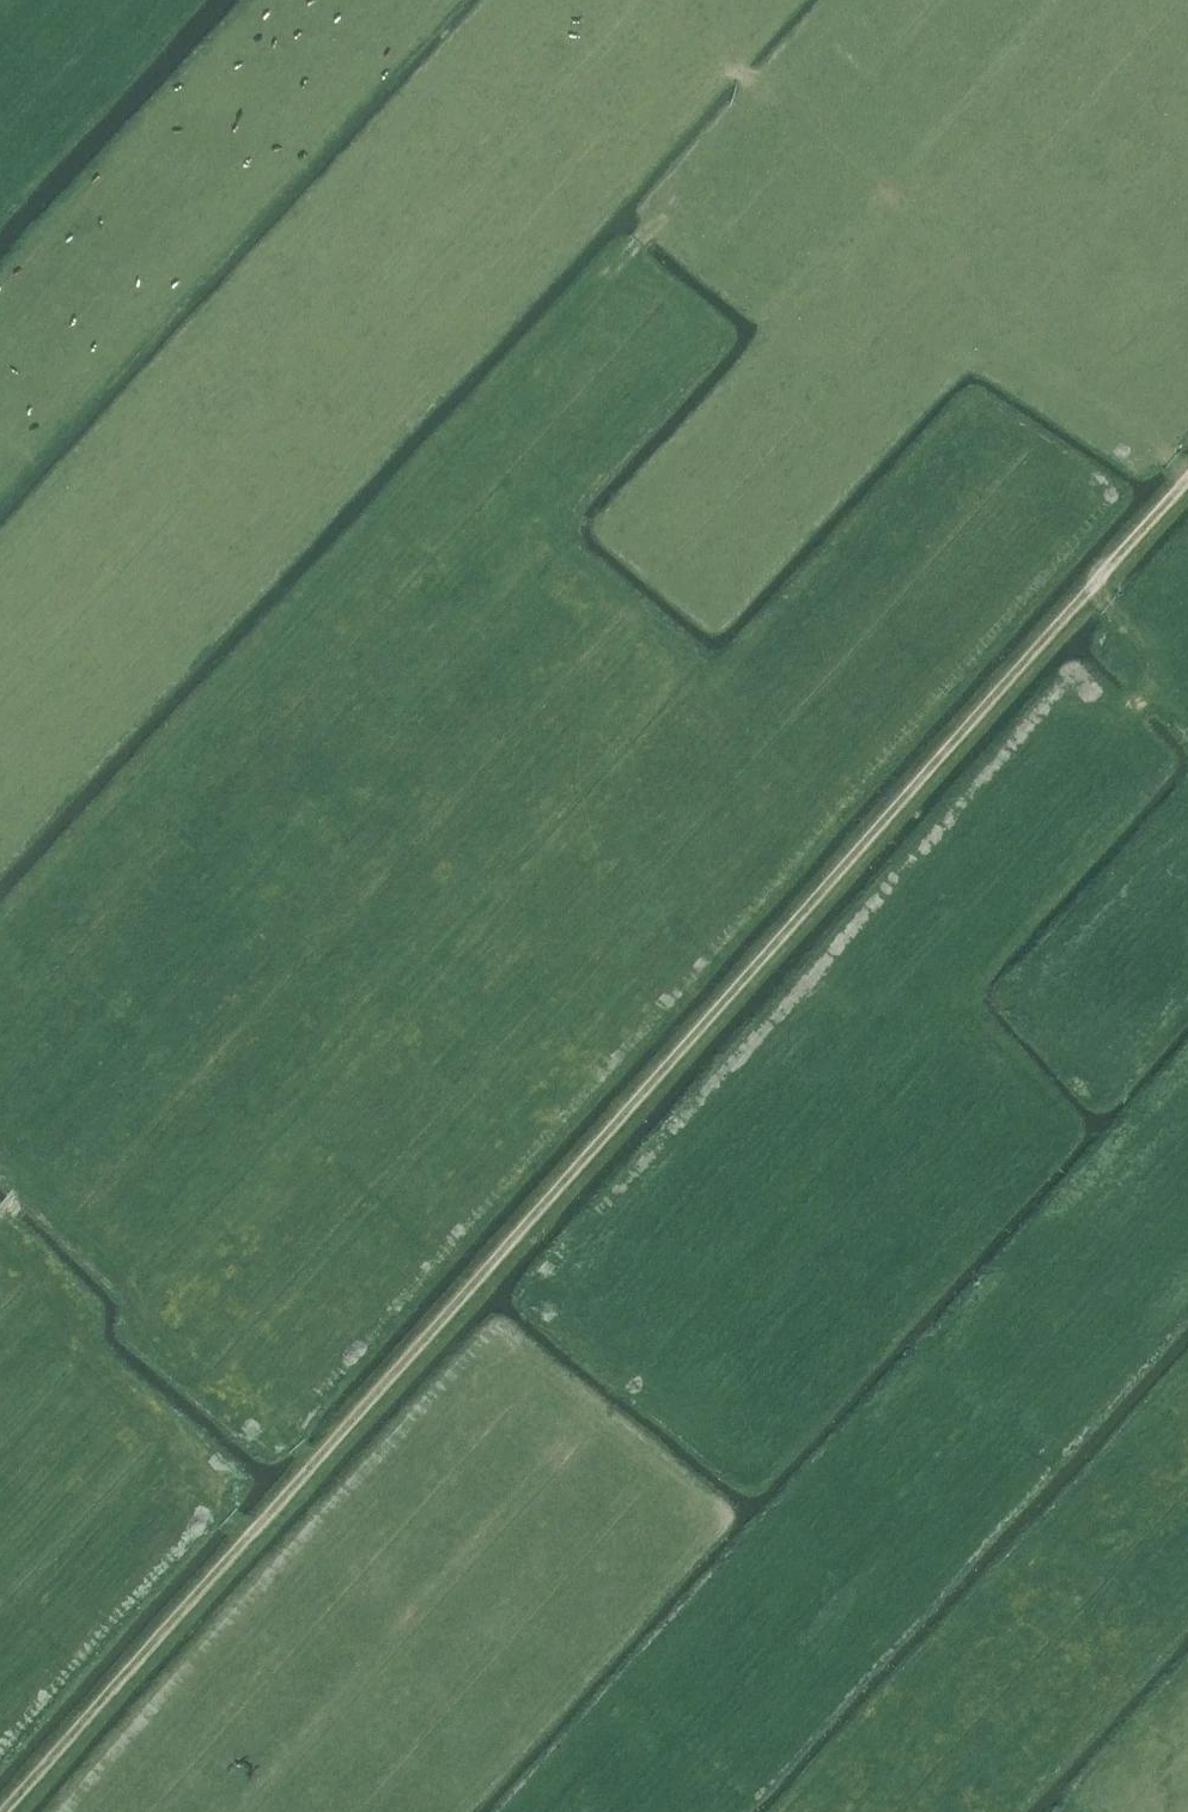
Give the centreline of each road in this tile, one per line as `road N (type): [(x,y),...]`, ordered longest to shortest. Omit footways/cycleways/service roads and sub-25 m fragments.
road 1 (track): [(2,1811),(1187,479)]

